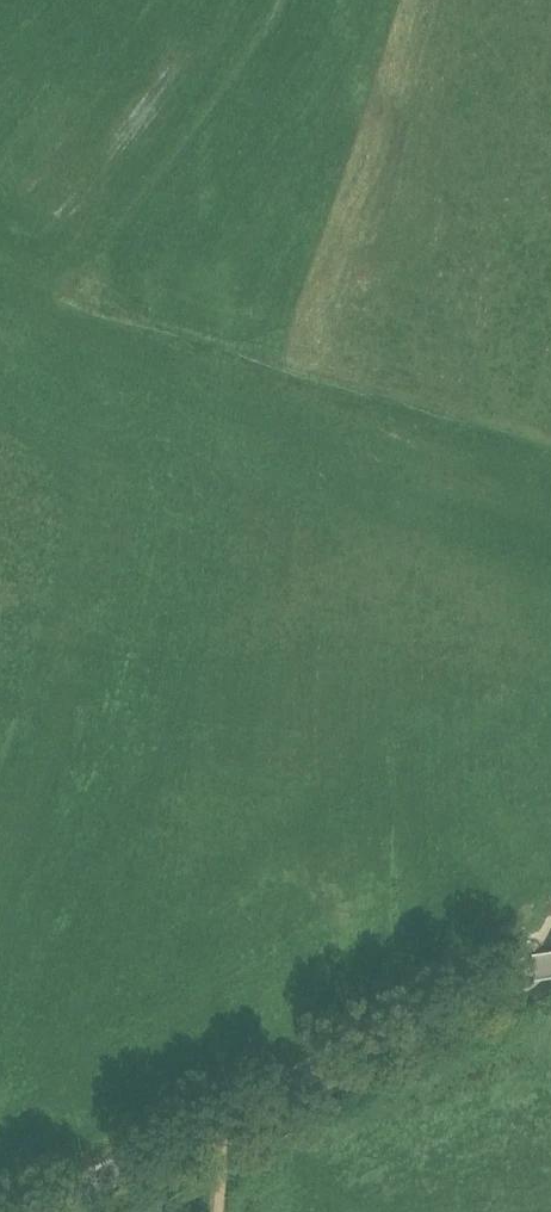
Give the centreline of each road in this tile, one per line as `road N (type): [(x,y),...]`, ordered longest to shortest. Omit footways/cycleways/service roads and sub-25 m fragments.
road 1 (unclassified): [(213,1119),(481,984),(550,963)]
road 2 (residential): [(33,1211),(213,1119)]

